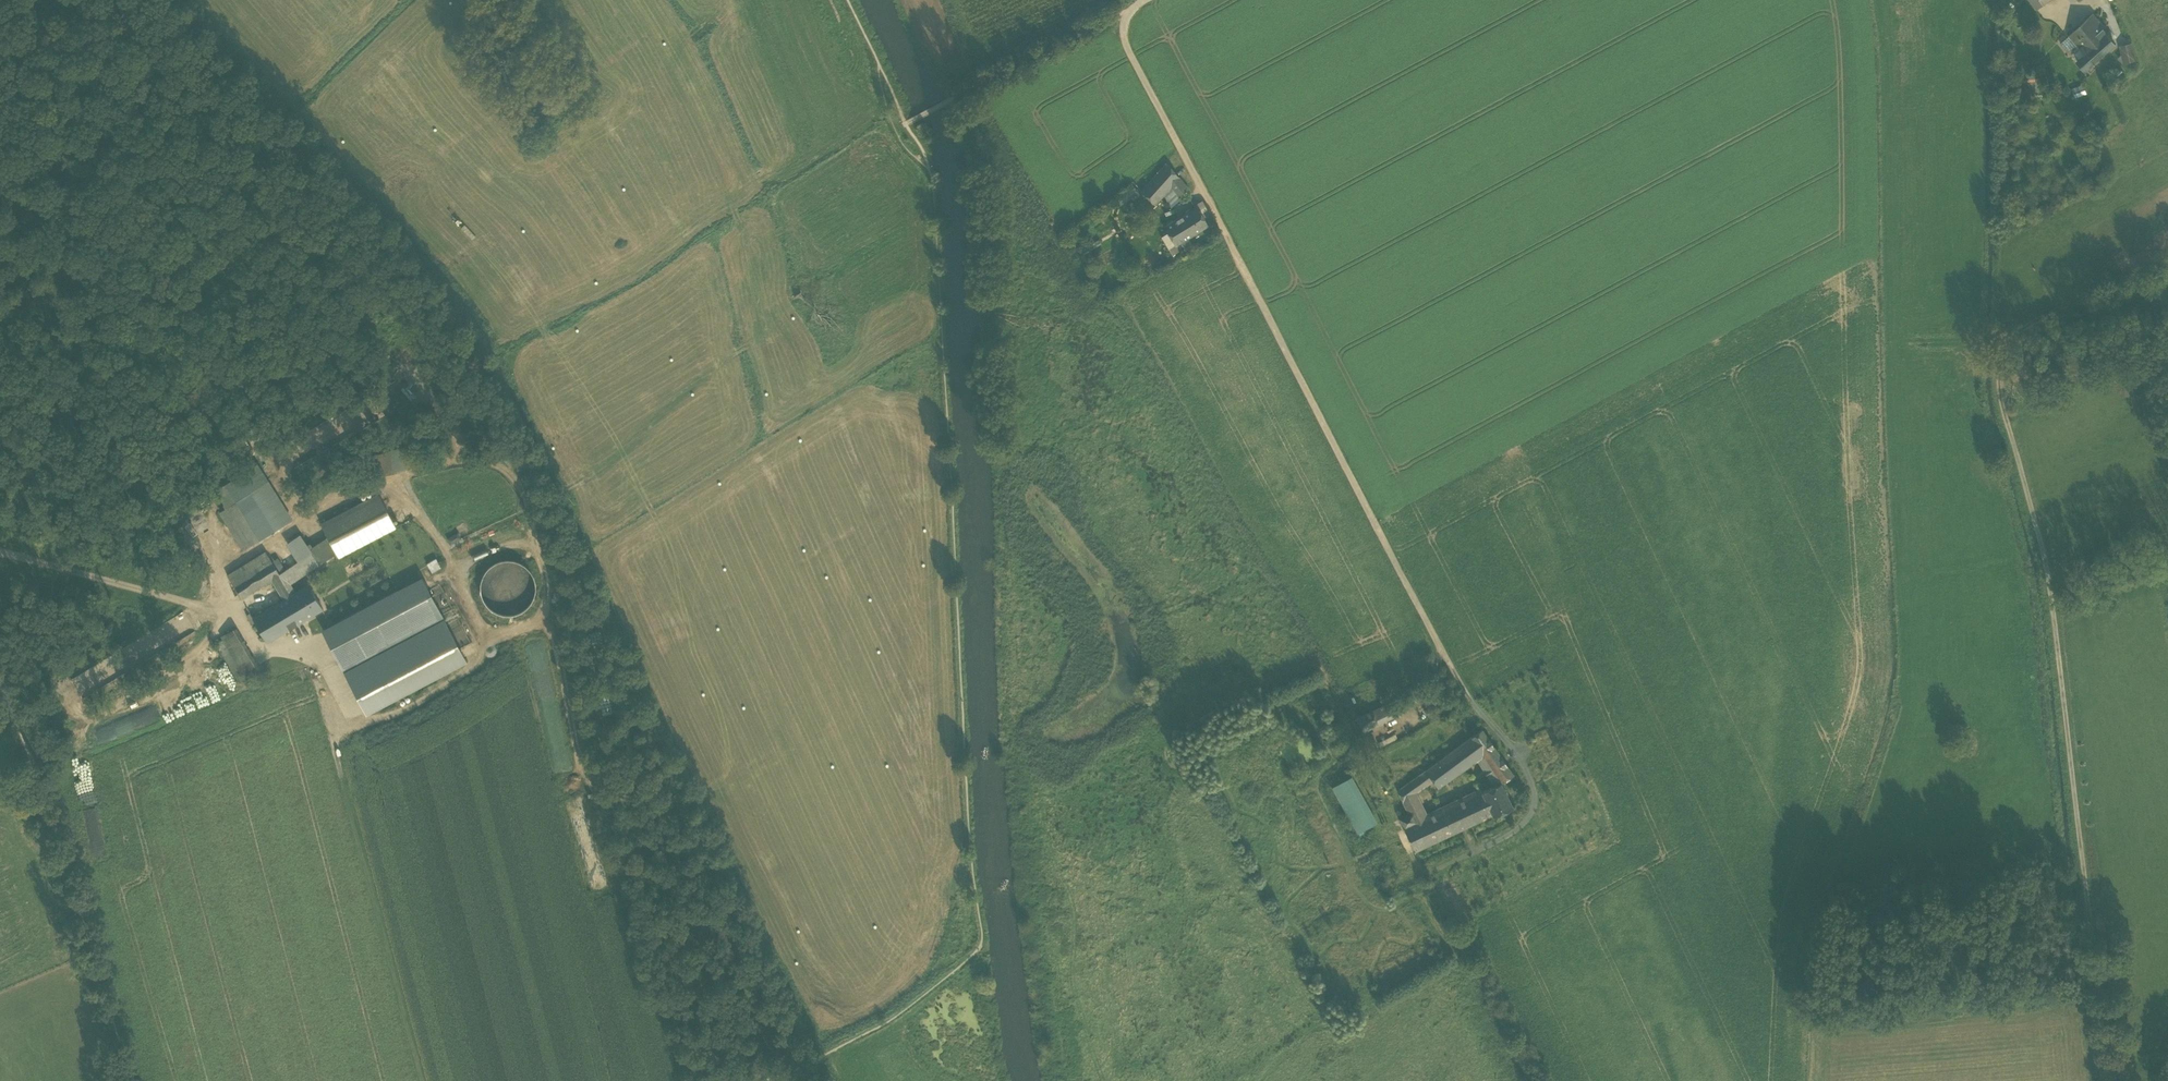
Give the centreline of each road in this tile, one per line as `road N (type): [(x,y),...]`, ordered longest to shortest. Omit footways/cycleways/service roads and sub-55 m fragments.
road 1 (track): [(2109,1080),(2054,599),(2005,408),(2004,339),(2167,251)]
road 2 (track): [(304,643),(422,1080)]
road 3 (track): [(304,643),(258,648),(234,606),(0,552)]
road 4 (unclassified): [(1116,13),(1121,38),(1191,164)]

